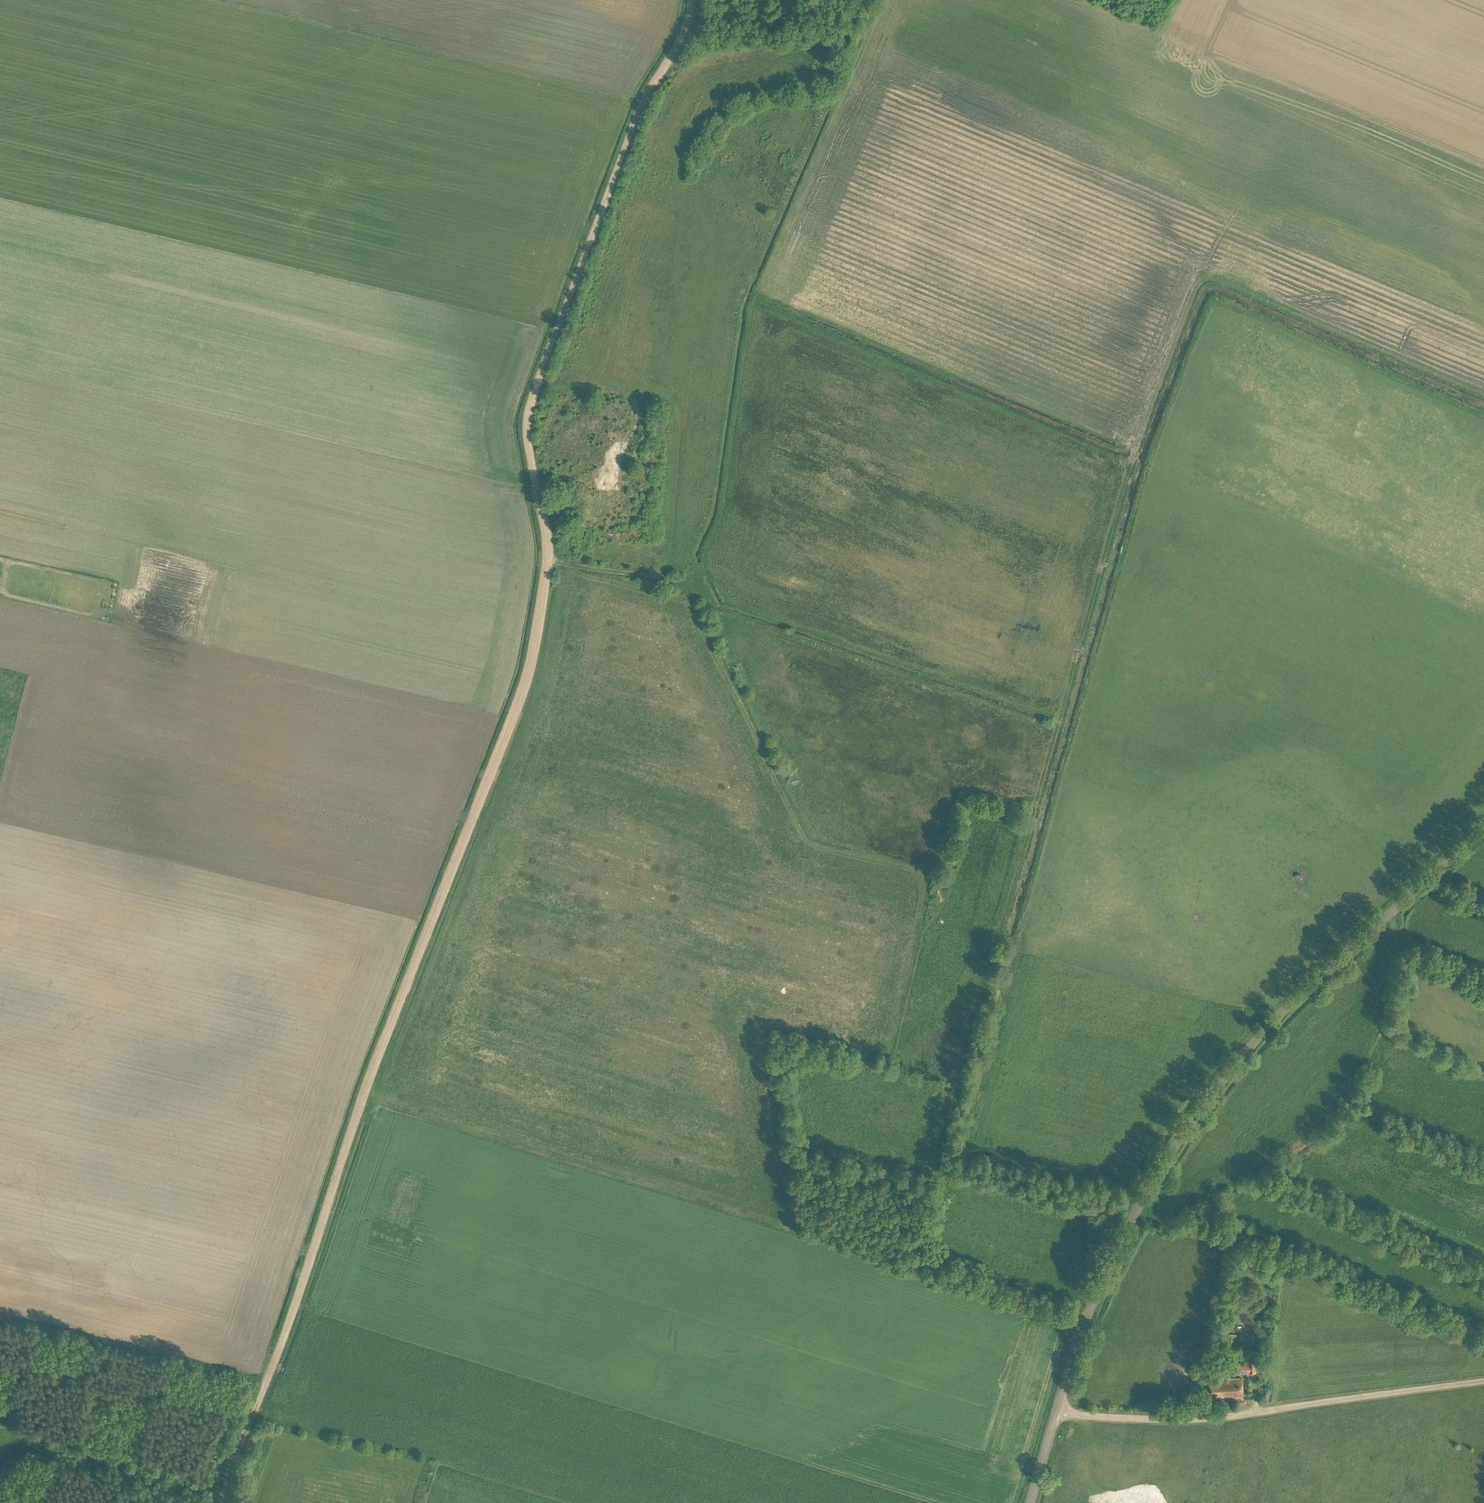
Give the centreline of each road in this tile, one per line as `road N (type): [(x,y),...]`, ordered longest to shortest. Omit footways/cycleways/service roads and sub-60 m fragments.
road 1 (track): [(692,0),(681,37),(635,121),(530,406),(527,438),(547,549),(529,676),(396,1011),(241,1440)]
road 2 (unclassified): [(1057,1413),(1087,1310),(1178,1134),(1281,1004),(1483,825)]
road 3 (unclassified): [(1057,1413),(1185,1417),(1483,1380)]

